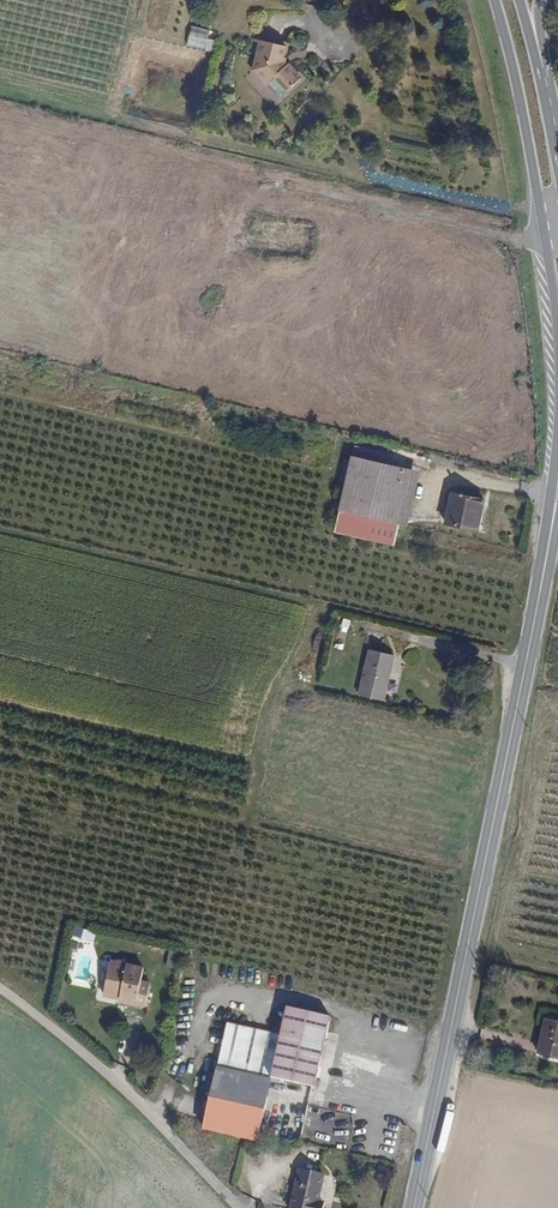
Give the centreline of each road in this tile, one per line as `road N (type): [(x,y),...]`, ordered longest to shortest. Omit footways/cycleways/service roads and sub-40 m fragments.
road 1 (primary): [(414,1207),(552,529)]
road 2 (unclassified): [(0,993),(83,1057),(234,1207)]
road 3 (primary): [(495,0),(543,224)]
road 4 (primary): [(549,120),(520,0)]
road 5 (primary): [(549,120),(541,0)]

